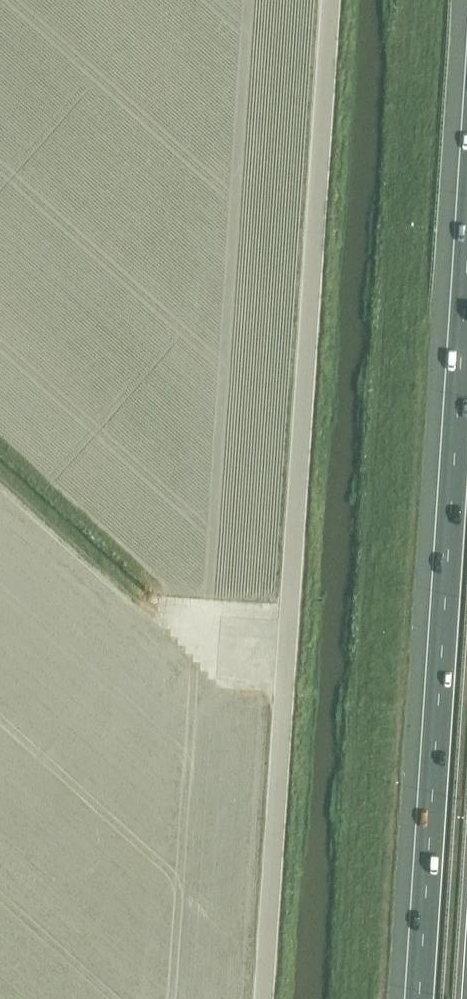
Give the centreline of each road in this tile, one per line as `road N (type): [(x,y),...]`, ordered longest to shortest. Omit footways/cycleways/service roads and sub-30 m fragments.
road 1 (unclassified): [(266,998),(332,0)]
road 2 (motorway): [(466,261),(419,998)]

